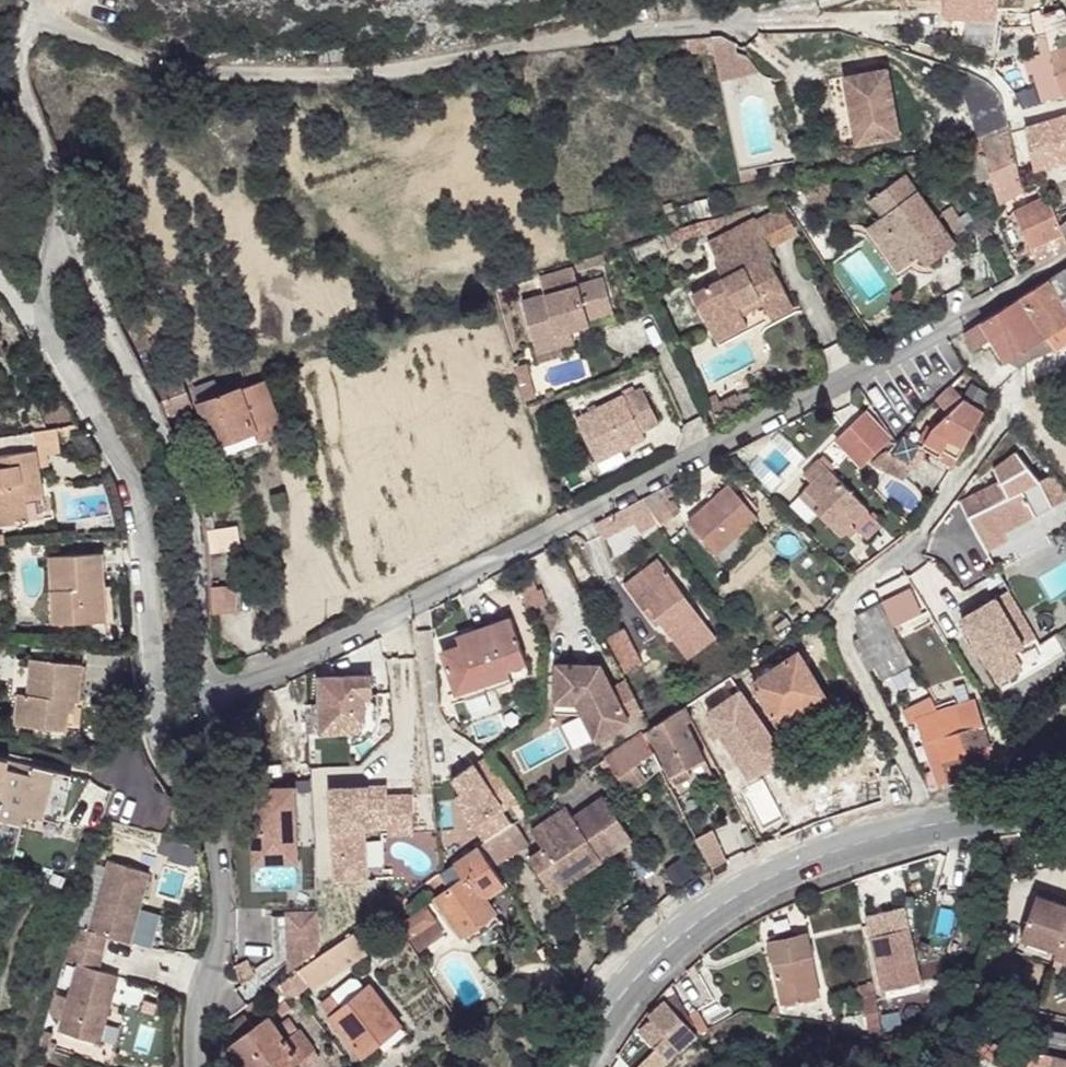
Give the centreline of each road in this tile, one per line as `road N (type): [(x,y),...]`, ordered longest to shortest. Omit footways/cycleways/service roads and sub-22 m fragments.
road 1 (residential): [(203,696),(326,646),(866,375),(1065,258)]
road 2 (unclassified): [(725,27),(513,49),(404,72),(283,80),(161,68),(25,19)]
road 3 (residential): [(203,696),(192,510),(159,422),(116,355),(21,87),(25,19)]
road 4 (secondary): [(573,1066),(640,973),(736,896),(935,824)]
road 5 (residential): [(198,1066),(195,1003),(222,934),(203,696)]
road 6 (unclassified): [(935,824),(838,630),(846,598),(913,536)]
road 7 (unclassified): [(894,22),(725,27)]
road 8 (secondary): [(935,824),(1065,802)]

